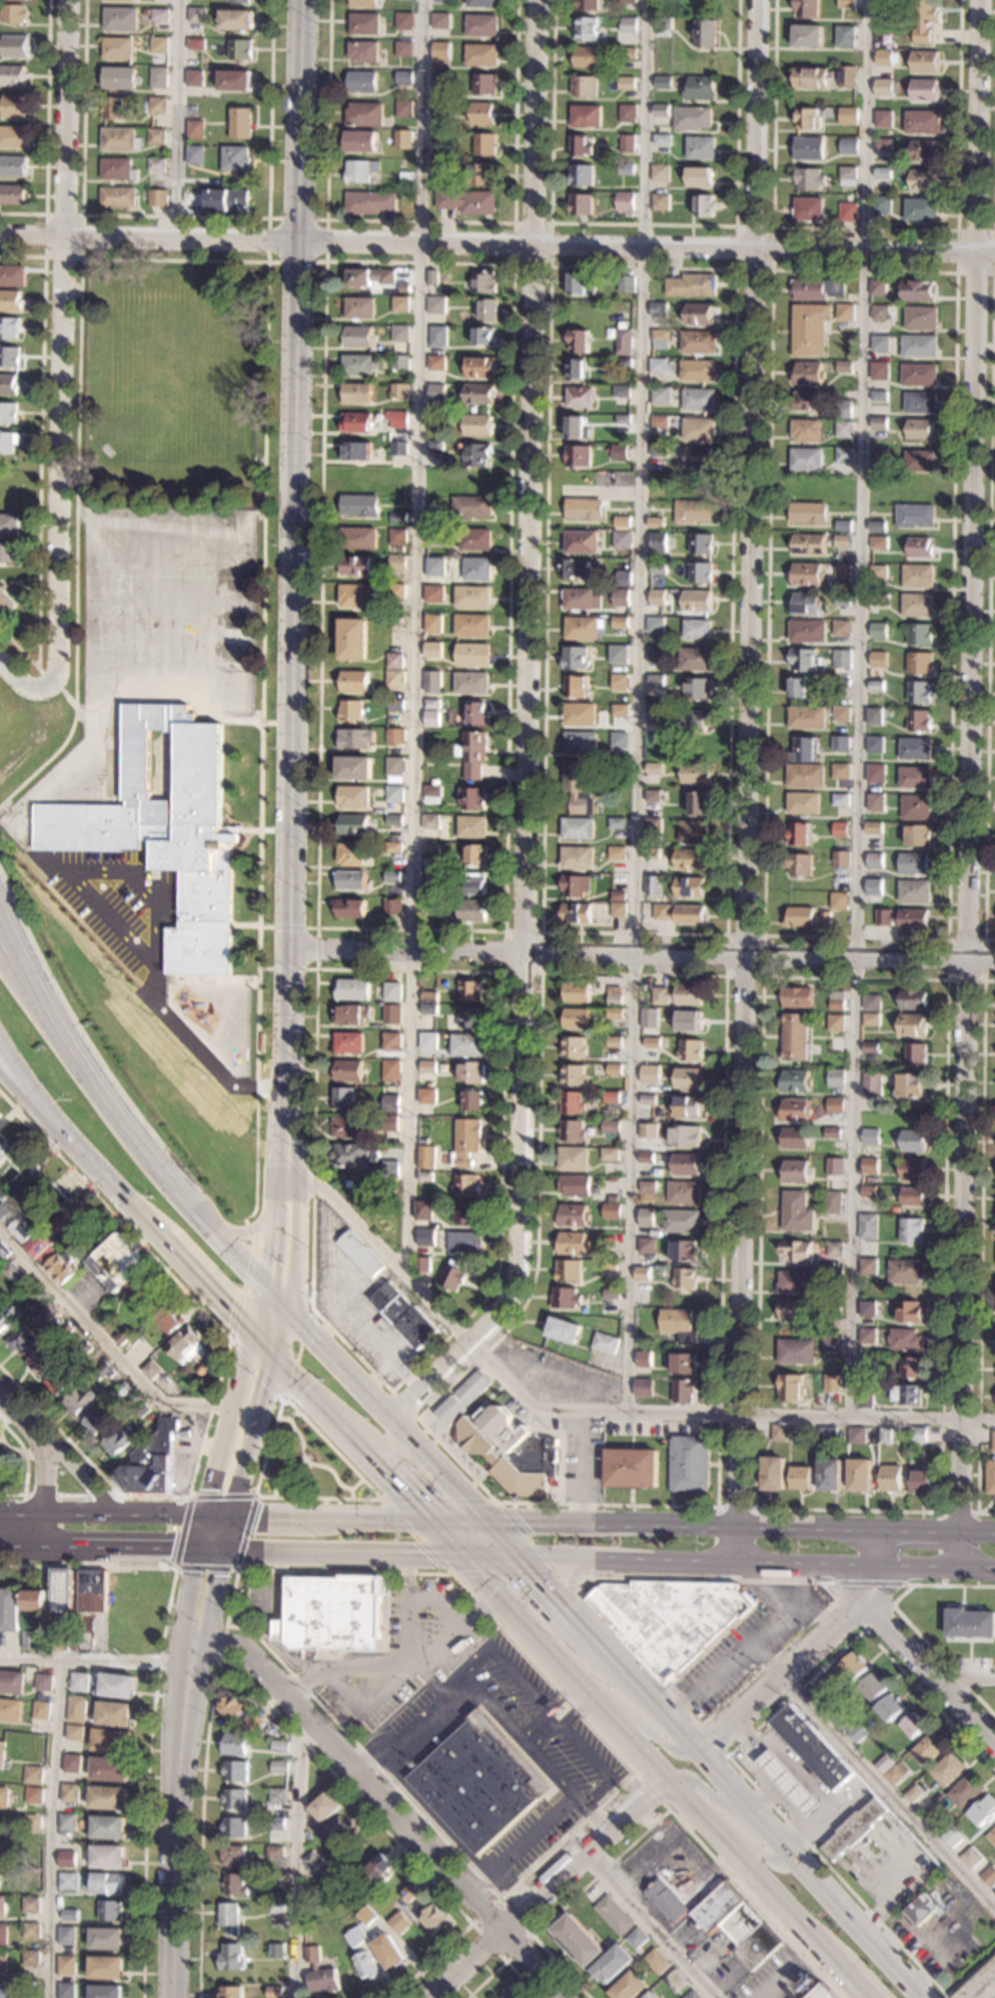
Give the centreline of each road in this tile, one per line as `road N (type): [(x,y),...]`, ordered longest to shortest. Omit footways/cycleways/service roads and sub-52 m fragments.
road 1 (residential): [(738,1568),(758,0)]
road 2 (residential): [(960,1533),(983,0)]
road 3 (residential): [(392,1420),(479,1339),(506,1302),(522,1257),(535,0)]
road 4 (tertiary): [(287,1138),(303,0)]
road 5 (residential): [(994,253),(0,235)]
road 6 (residential): [(994,960),(288,946)]
road 7 (residential): [(52,689),(61,661),(69,0)]
road 8 (residential): [(561,1997),(288,1691),(241,1652),(191,1640)]
road 9 (secondary): [(517,1561),(994,1573)]
road 10 (secondary): [(875,1532),(426,1518)]
road 11 (primary): [(264,1287),(107,1099),(30,987)]
road 12 (tertiary): [(173,1997),(177,1782),(191,1640)]
road 13 (residential): [(668,1778),(431,1997)]
road 14 (primary): [(462,1560),(668,1778)]
road 15 (residential): [(875,1532),(866,1608),(699,1751)]
road 16 (primary): [(925,1997),(728,1782)]
road 17 (primary): [(480,1519),(288,1312)]
road 18 (secondary): [(223,1551),(462,1560)]
road 19 (secondary): [(231,1515),(0,1512)]
road 20 (tertiary): [(255,1331),(198,1551)]
road 21 (tertiary): [(276,1355),(297,1273),(287,1138)]
road 22 (secondary): [(426,1518),(231,1515)]
road 23 (residential): [(994,1747),(866,1608)]
road 24 (primary): [(717,1830),(841,1966)]
road 25 (secondary): [(41,1550),(198,1551)]
road 26 (primary): [(728,1782),(627,1676)]
road 27 (primary): [(165,1239),(255,1331)]

